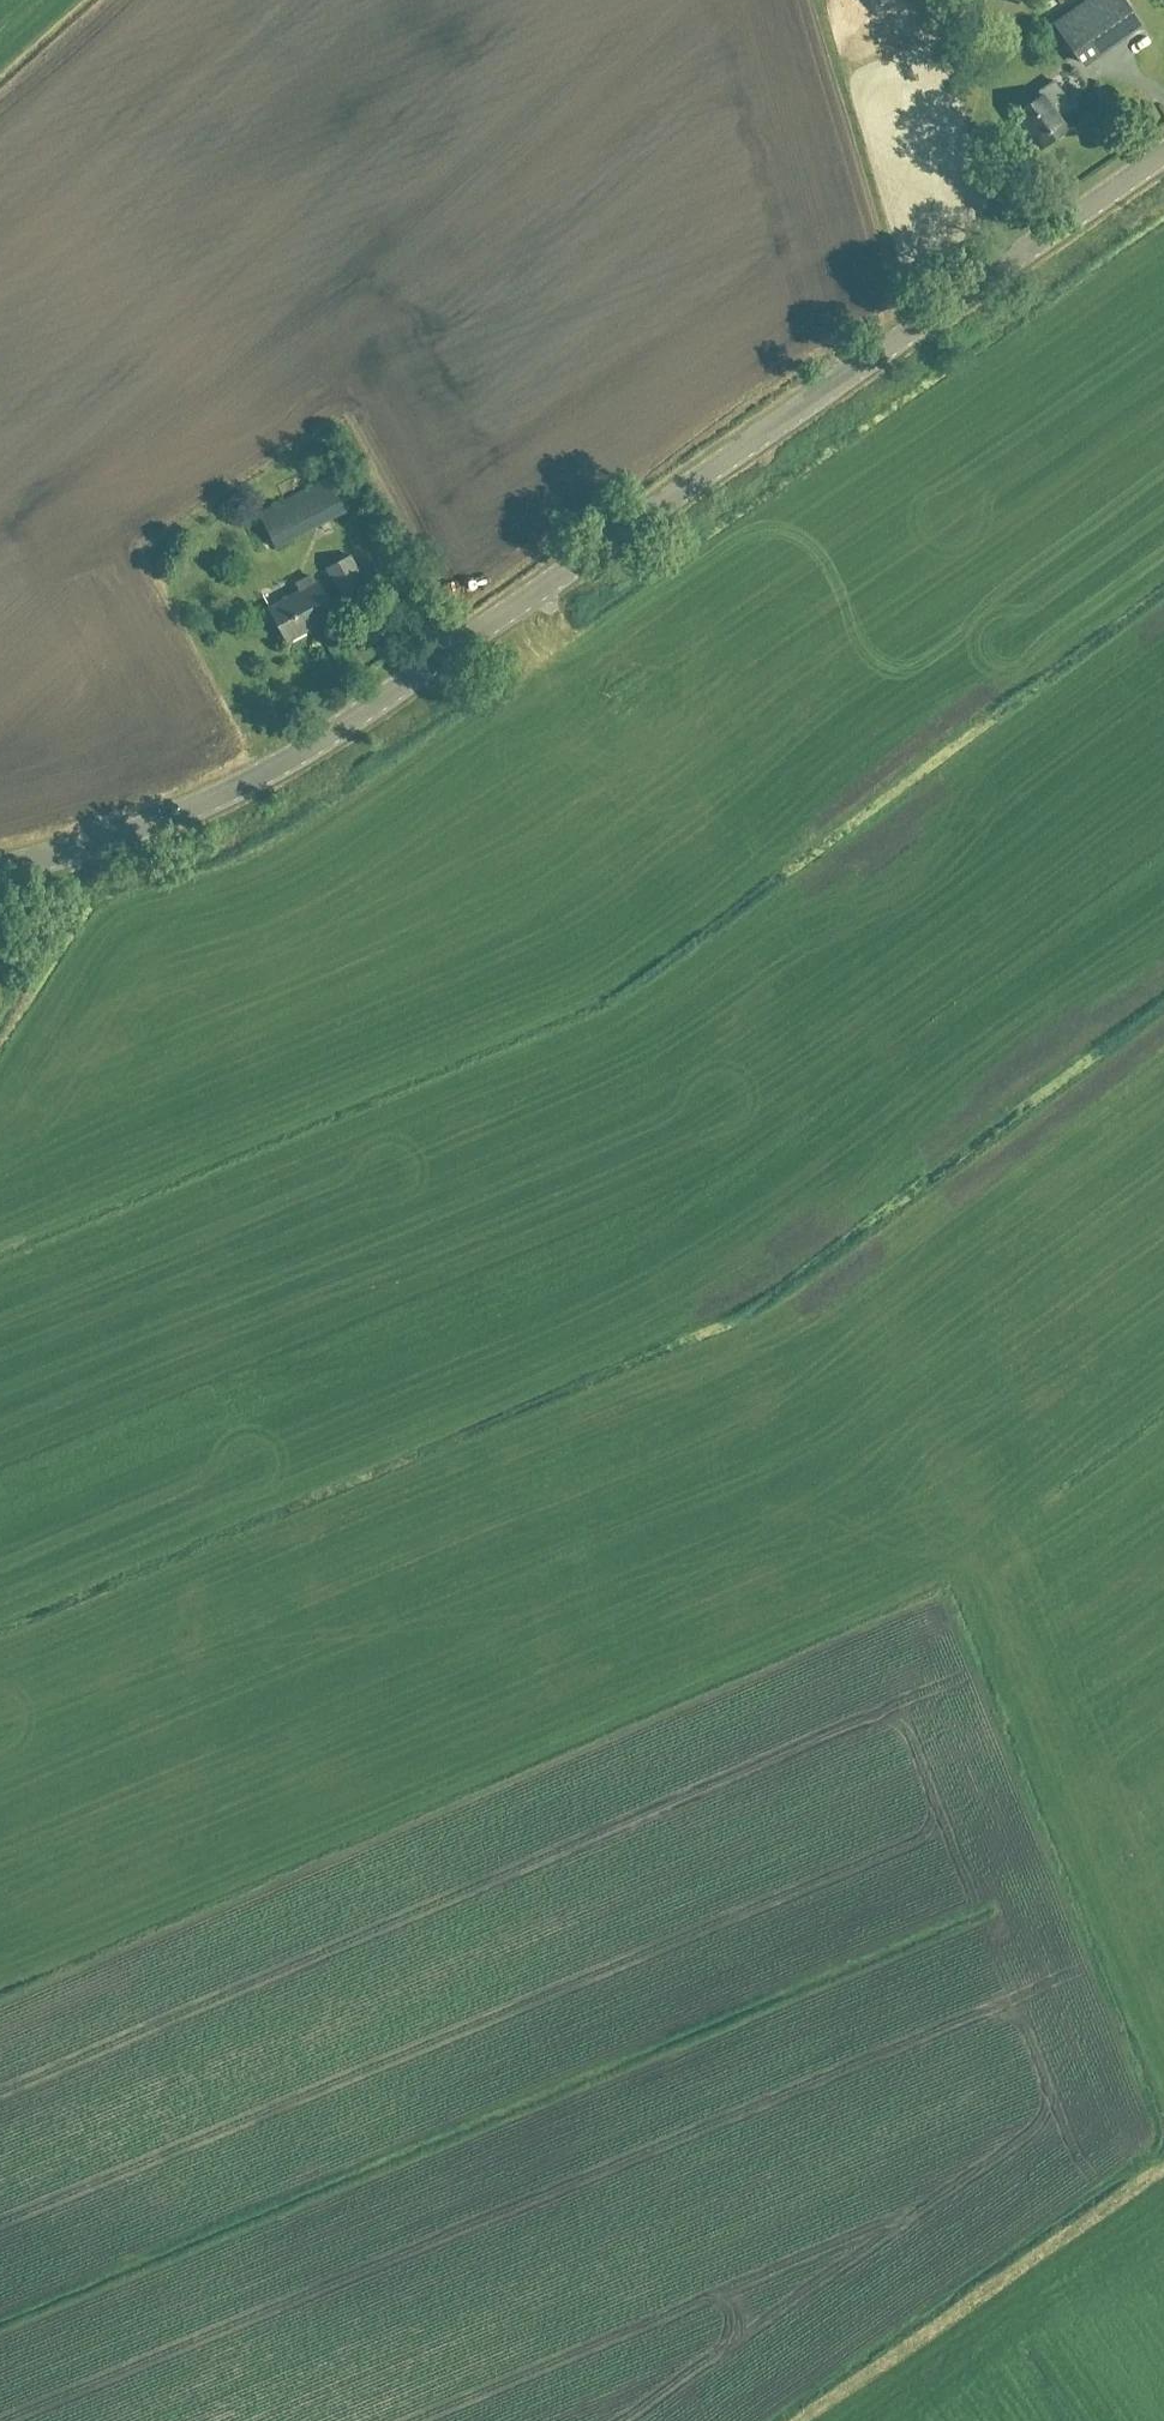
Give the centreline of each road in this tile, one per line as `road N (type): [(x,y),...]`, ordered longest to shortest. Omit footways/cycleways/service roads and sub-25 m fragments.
road 1 (tertiary): [(0,869),(155,827),(281,769),(396,698),(1163,160)]

